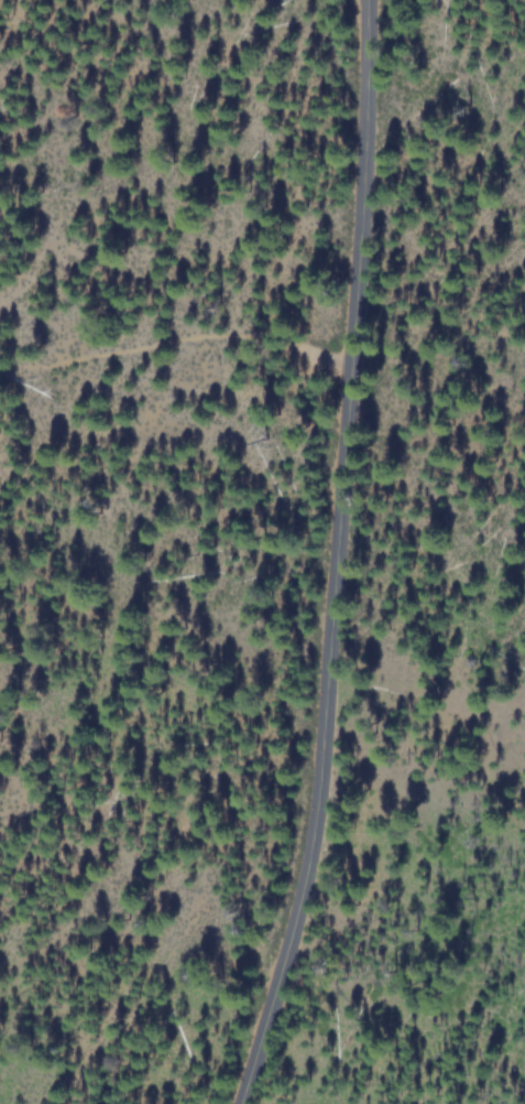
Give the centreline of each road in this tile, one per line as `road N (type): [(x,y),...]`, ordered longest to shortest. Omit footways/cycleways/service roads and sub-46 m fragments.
road 1 (tertiary): [(234,1103),(299,874),(335,560),(354,263),(354,0)]

